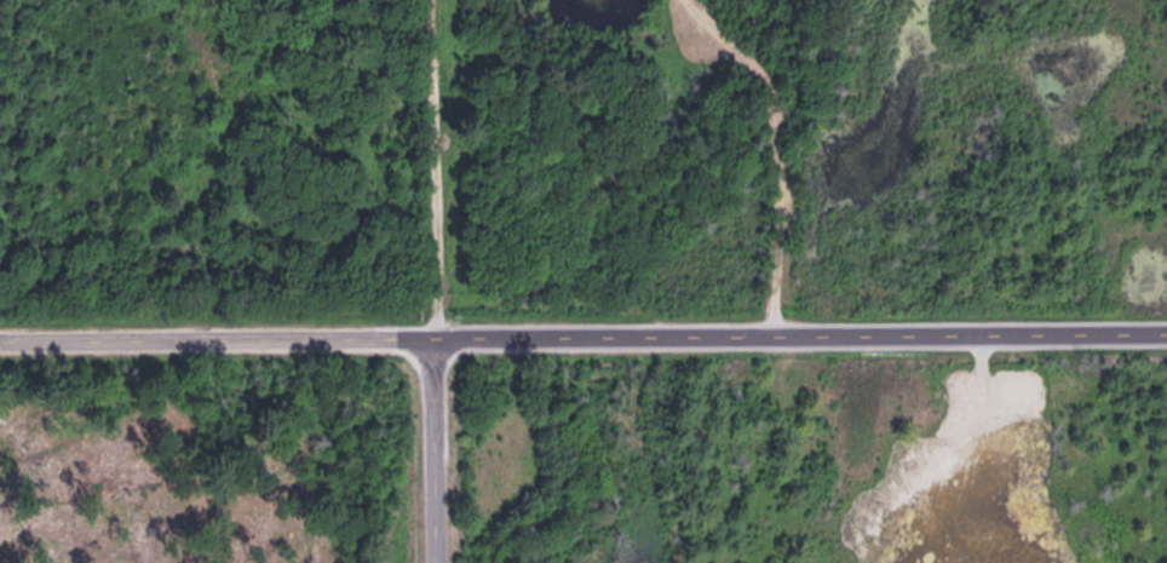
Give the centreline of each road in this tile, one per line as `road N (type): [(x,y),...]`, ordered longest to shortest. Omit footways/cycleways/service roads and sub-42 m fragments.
road 1 (residential): [(0,320),(1166,312)]
road 2 (residential): [(414,315),(412,0)]
road 3 (residential): [(982,0),(978,312)]
road 4 (residential): [(414,315),(420,562)]

